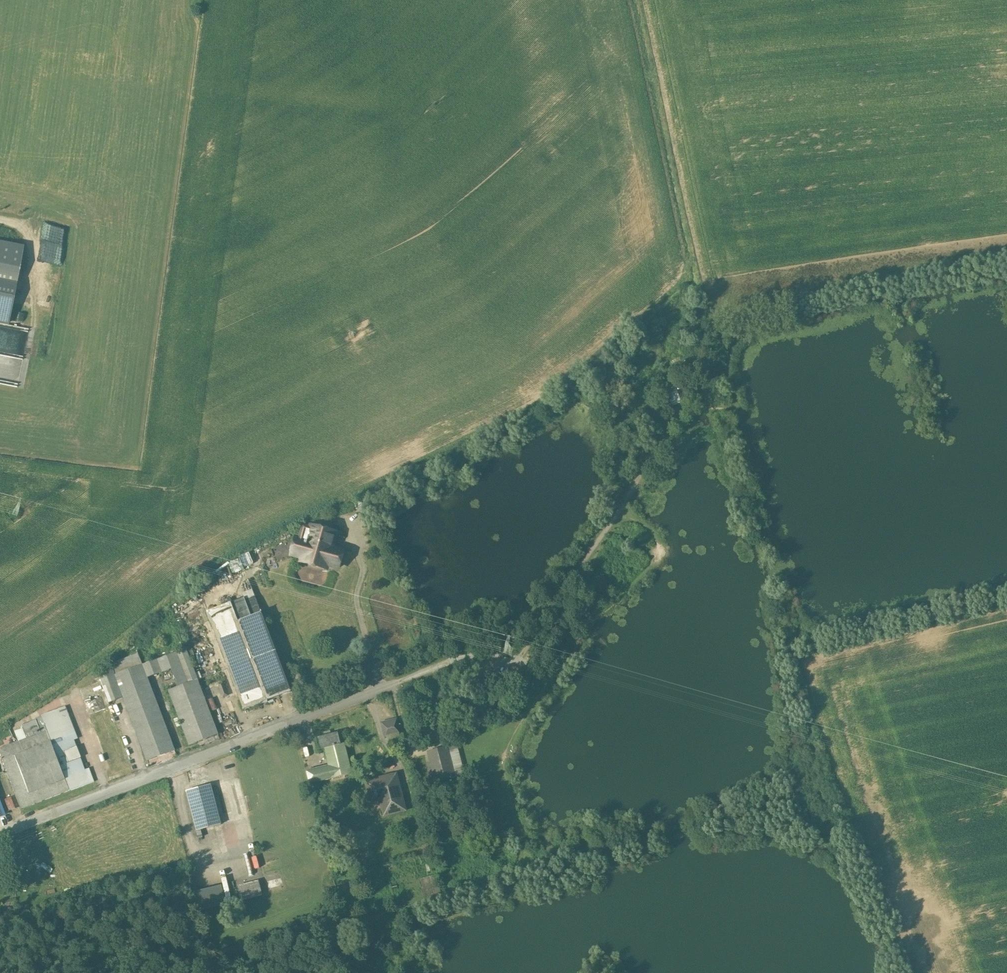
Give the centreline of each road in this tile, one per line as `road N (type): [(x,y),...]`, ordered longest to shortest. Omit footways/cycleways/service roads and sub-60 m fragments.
road 1 (residential): [(0,836),(444,662),(491,663),(498,680)]

